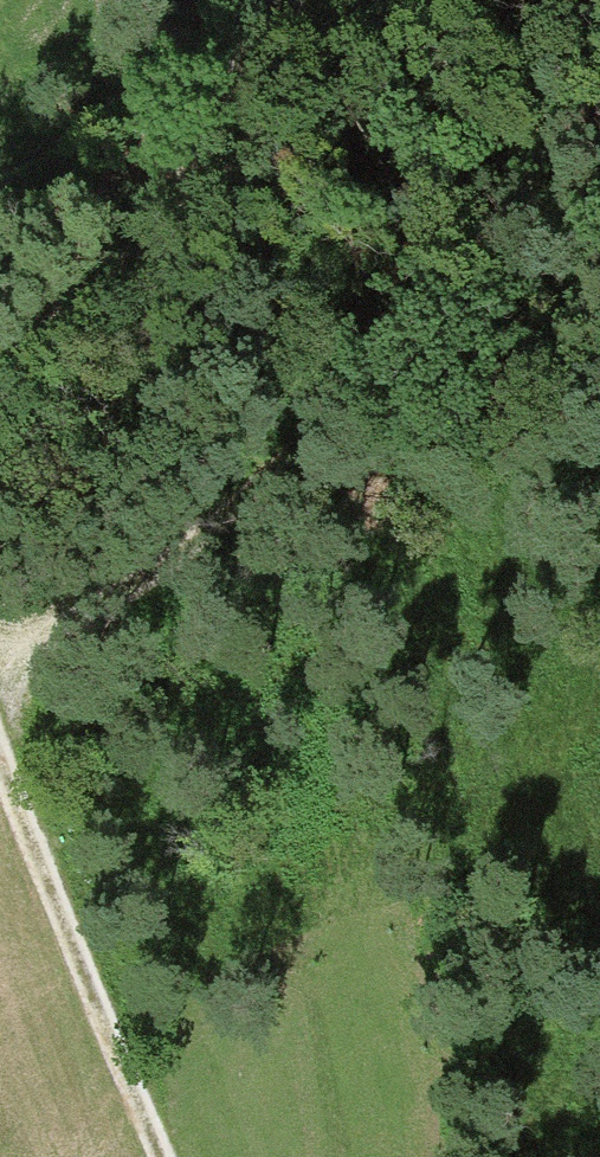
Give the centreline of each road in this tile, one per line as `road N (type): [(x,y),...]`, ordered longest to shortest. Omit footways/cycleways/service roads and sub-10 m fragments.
road 1 (track): [(599,60),(385,355),(185,542),(47,636),(0,651)]
road 2 (track): [(0,378),(190,229),(297,171),(346,0)]
road 3 (track): [(149,1156),(0,756)]

